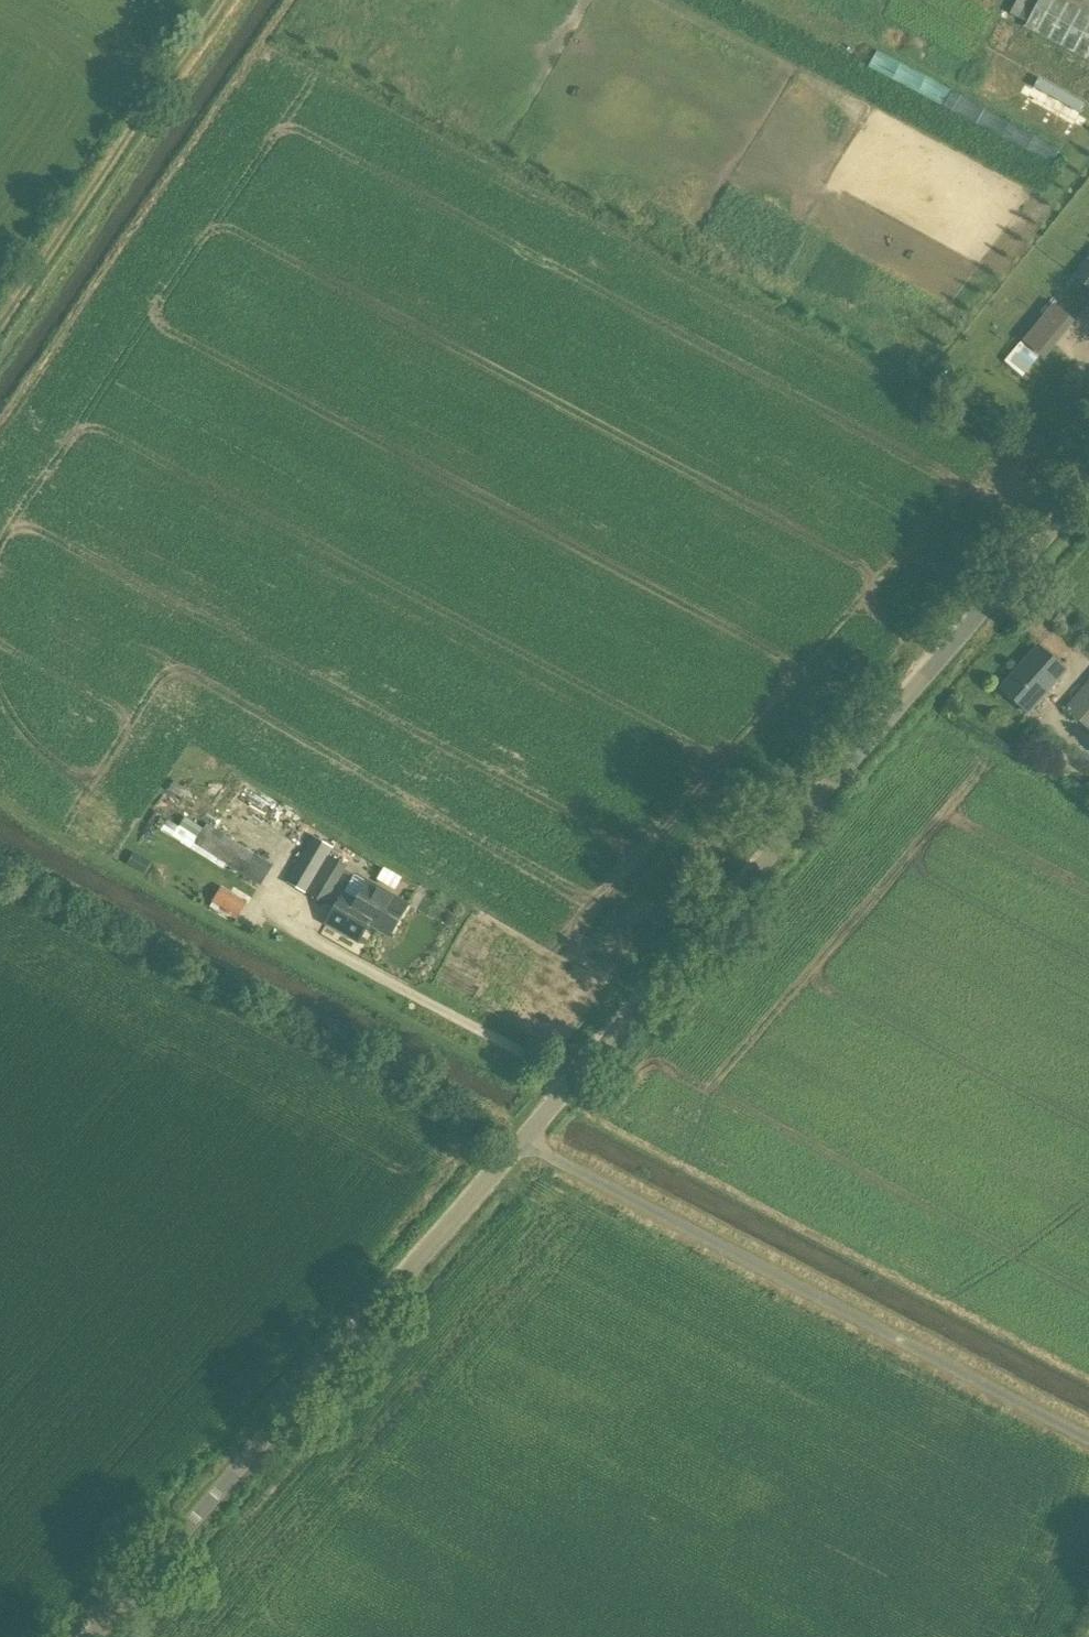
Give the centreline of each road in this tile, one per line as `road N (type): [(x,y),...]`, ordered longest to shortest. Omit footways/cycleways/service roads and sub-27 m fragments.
road 1 (unclassified): [(87,1636),(1088,485)]
road 2 (track): [(220,0),(0,320)]

